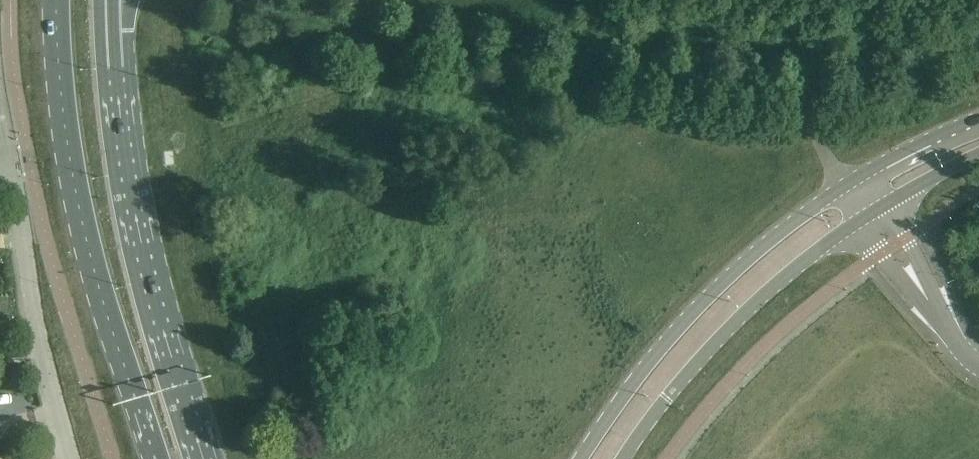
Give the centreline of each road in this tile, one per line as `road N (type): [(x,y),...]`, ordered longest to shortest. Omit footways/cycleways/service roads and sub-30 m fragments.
road 1 (primary): [(978,116),(849,185),(735,271),(635,378),(579,458)]
road 2 (primary): [(625,458),(666,396),(741,312),(889,200),(978,154)]
road 3 (primary): [(54,0),(52,39),(77,197),(155,458)]
road 4 (primary): [(194,458),(128,211),(108,71)]
road 5 (residential): [(71,458),(42,350),(14,168)]

